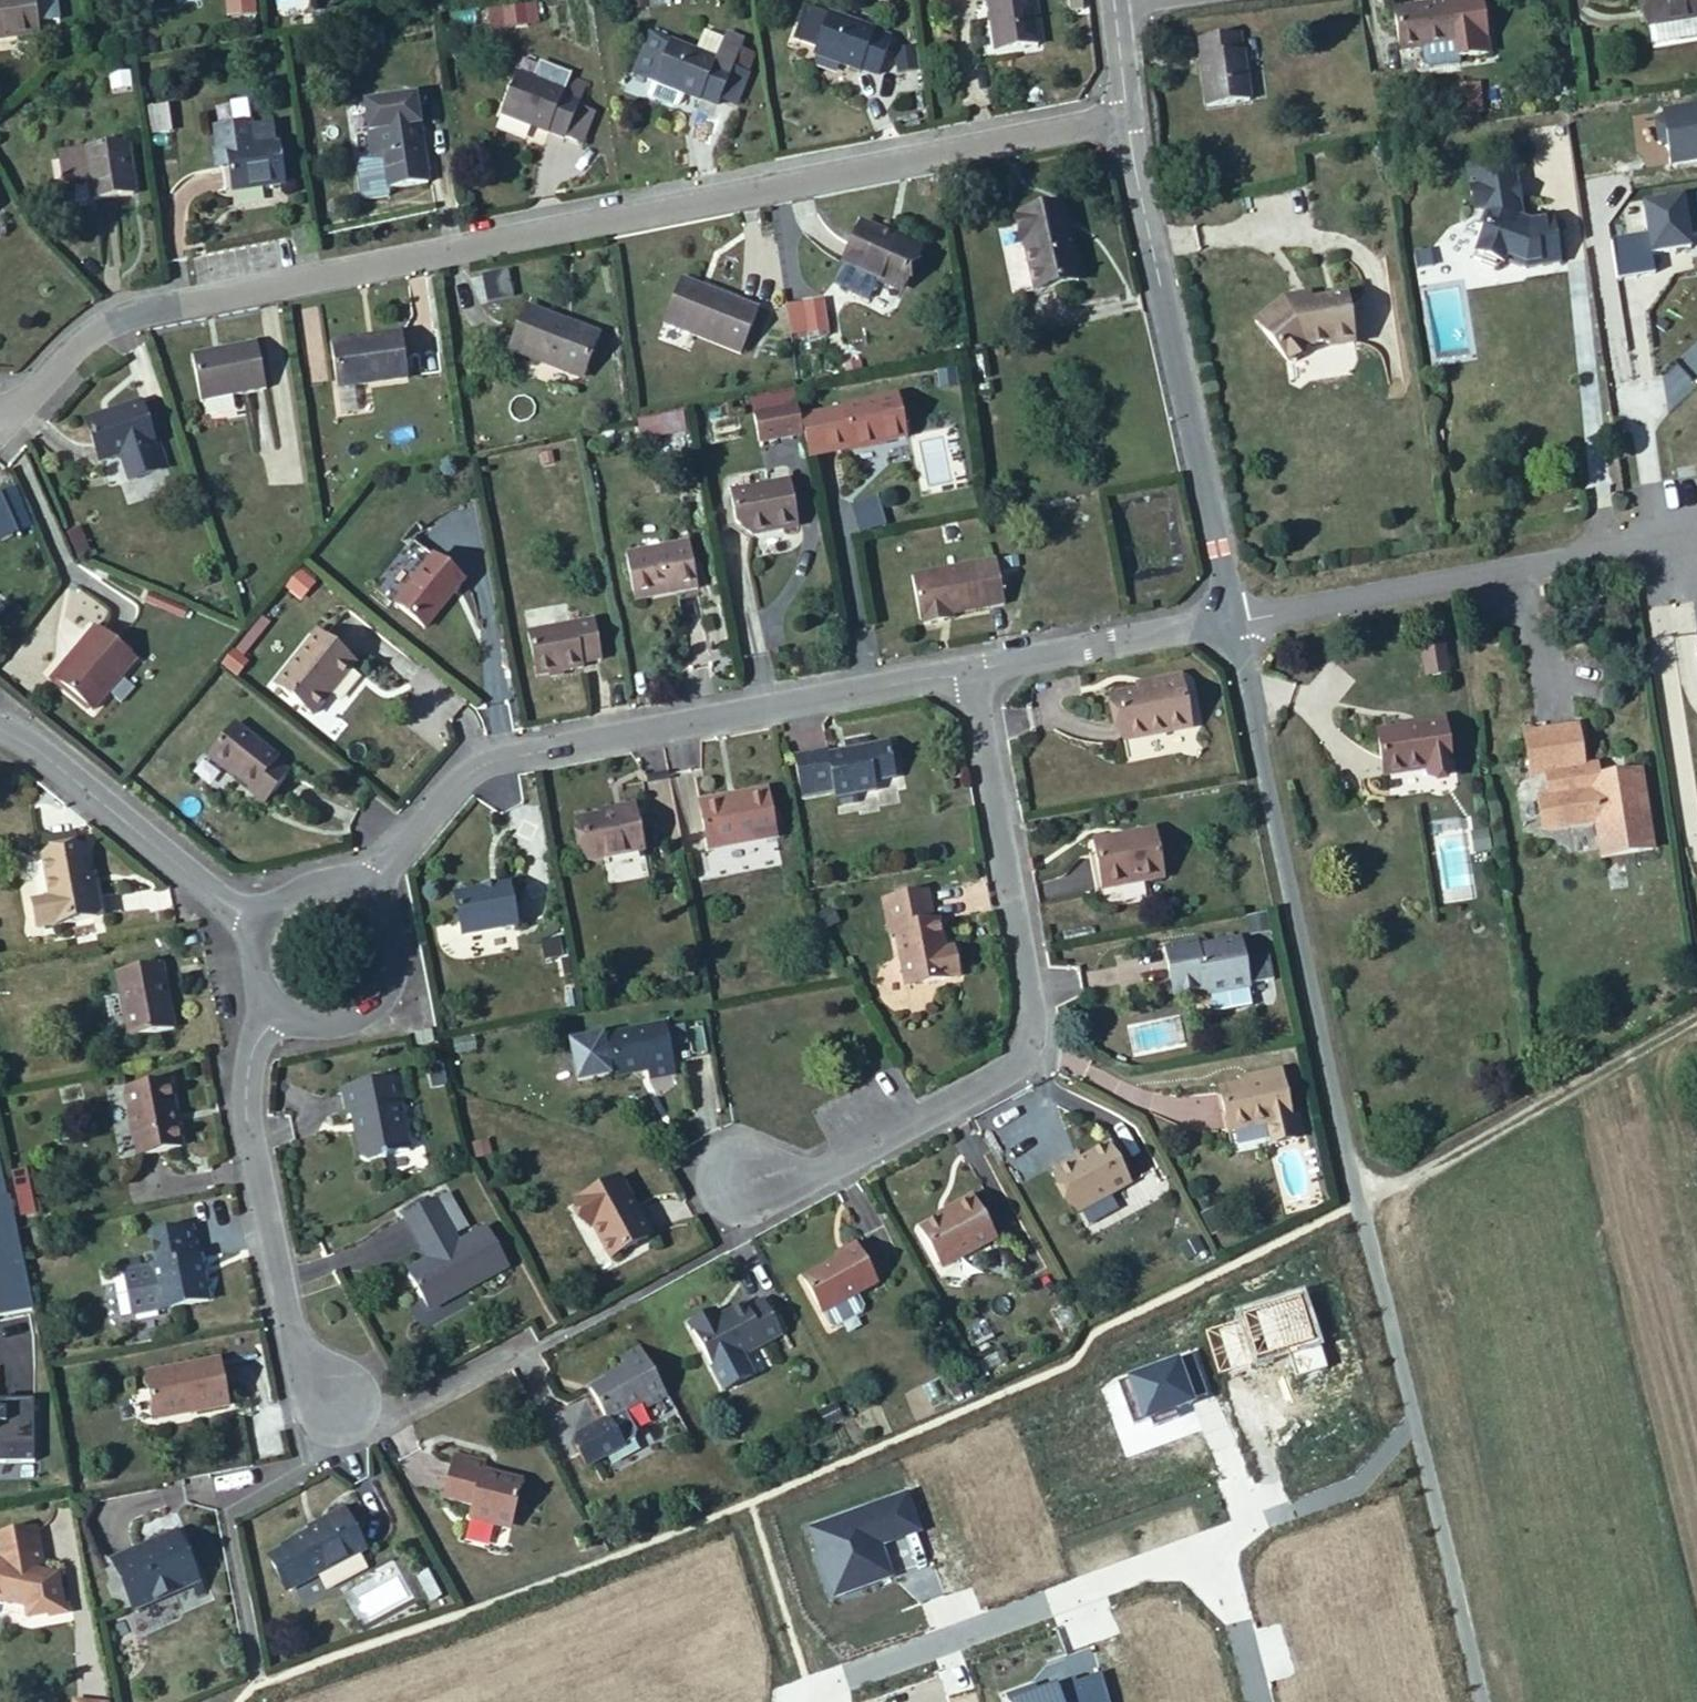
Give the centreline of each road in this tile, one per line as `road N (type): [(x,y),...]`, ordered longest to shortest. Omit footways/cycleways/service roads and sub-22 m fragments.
road 1 (residential): [(0,412),(15,413),(84,332),(138,310),(1125,112)]
road 2 (residential): [(1479,1701),(1228,615)]
road 3 (residential): [(972,663),(1039,1036),(1025,1063),(741,1188)]
road 4 (residential): [(361,887),(462,773),(510,754),(972,663)]
road 5 (residential): [(823,1701),(845,1677),(1171,1563),(1213,1575),(1248,1701)]
road 6 (residential): [(1228,615),(1125,112)]
road 7 (residential): [(273,1009),(249,1058),(245,1119),(294,1363),(331,1404),(379,1434)]
road 8 (residential): [(1694,531),(1228,615)]
road 9 (track): [(1362,1198),(1696,1018)]
road 10 (residential): [(0,729),(210,894),(255,916)]
road 11 (residential): [(972,663),(1228,615)]
road 12 (residential): [(273,1009),(318,1026),(343,1024),(383,995),(397,949),(380,903),(361,887)]
road 13 (residential): [(361,887),(314,876),(290,882),(255,916)]

